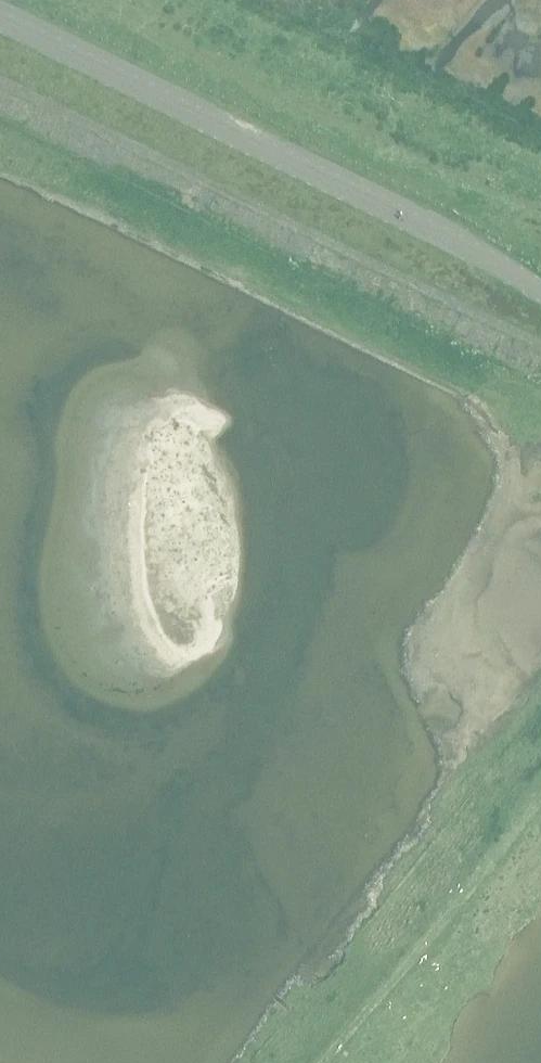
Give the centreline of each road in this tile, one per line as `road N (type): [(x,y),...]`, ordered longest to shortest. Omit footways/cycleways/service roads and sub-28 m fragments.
road 1 (unclassified): [(540,295),(0,10)]
road 2 (track): [(328,1062),(540,796)]

